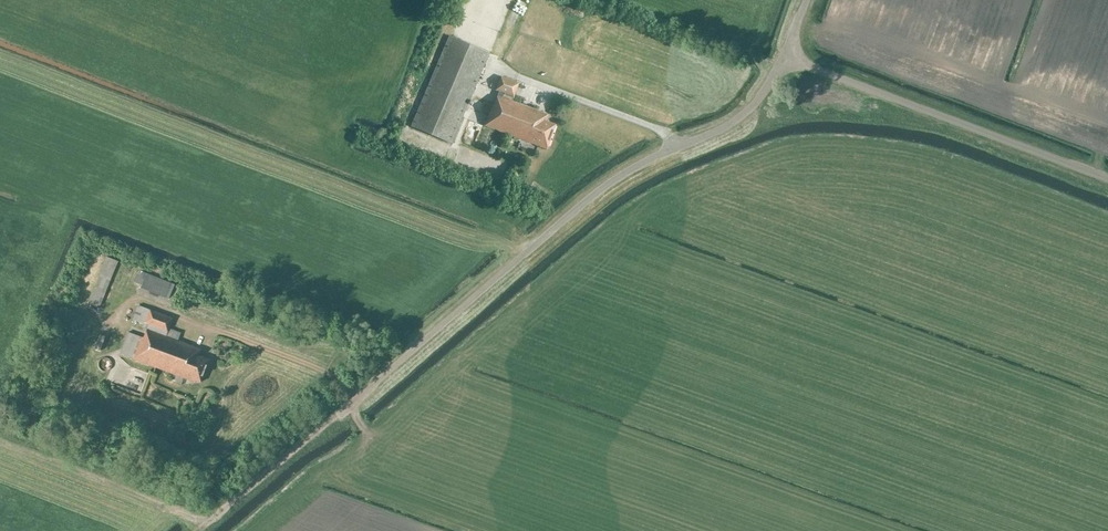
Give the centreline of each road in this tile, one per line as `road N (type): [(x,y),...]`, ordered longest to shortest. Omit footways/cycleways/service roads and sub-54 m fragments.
road 1 (unclassified): [(343,411),(605,185),(741,115),(785,56)]
road 2 (unclassified): [(1107,178),(785,56)]

